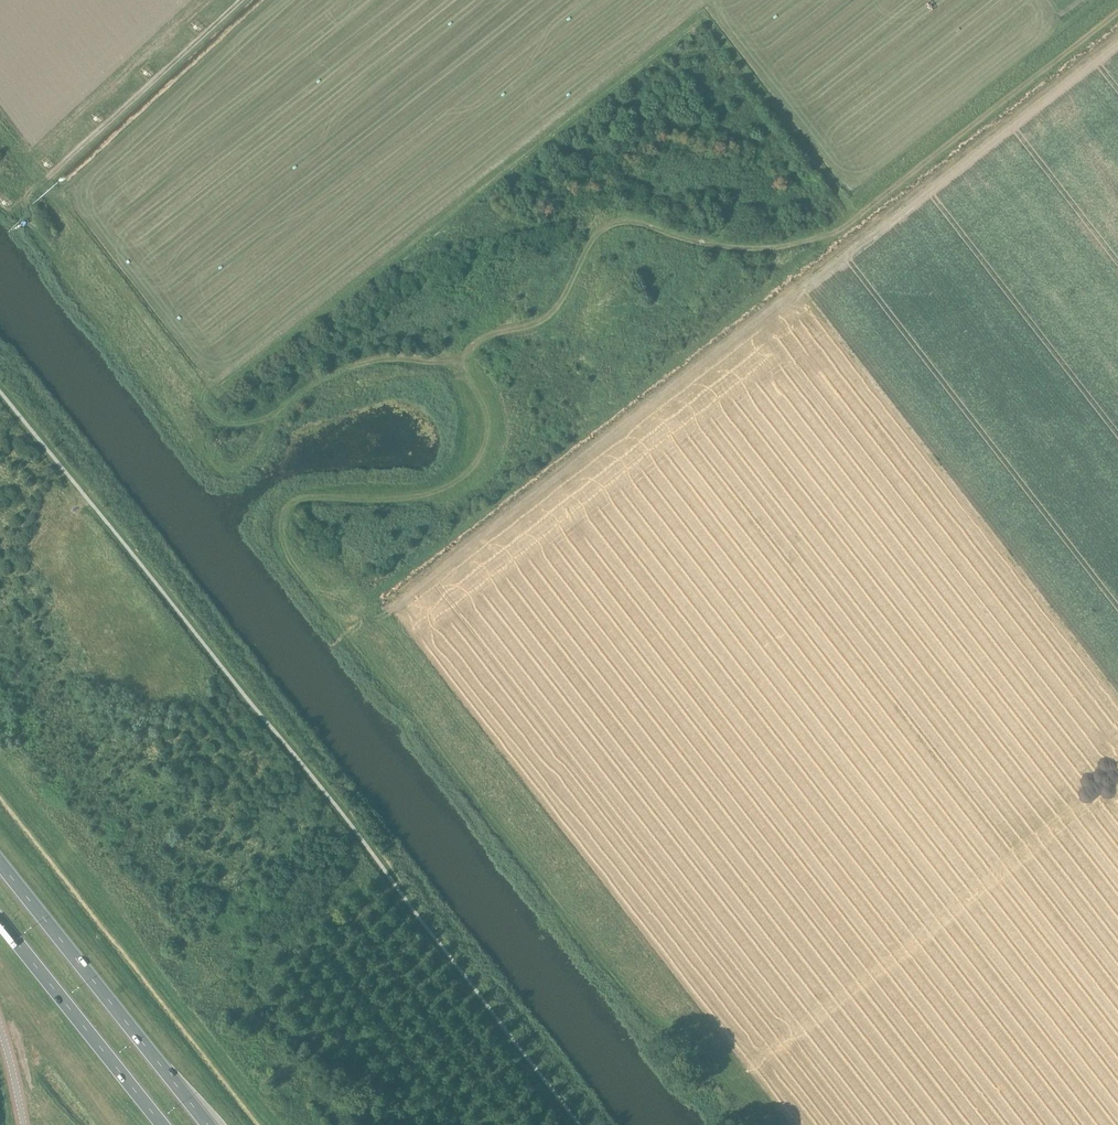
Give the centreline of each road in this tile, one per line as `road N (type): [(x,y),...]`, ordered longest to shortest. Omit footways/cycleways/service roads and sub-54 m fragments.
road 1 (track): [(23,209),(44,248),(219,469),(245,465),(302,393),(390,359),(462,361),(484,406),(483,458),(446,490),(303,498),(277,526),(296,568),(376,672)]
road 2 (track): [(462,361),(491,334),(548,321),(621,221),(719,248),(832,236),(1117,11)]
road 3 (trunk): [(208,1124),(0,865)]
road 4 (track): [(47,179),(243,0)]
road 5 (trunk): [(0,920),(163,1124)]

